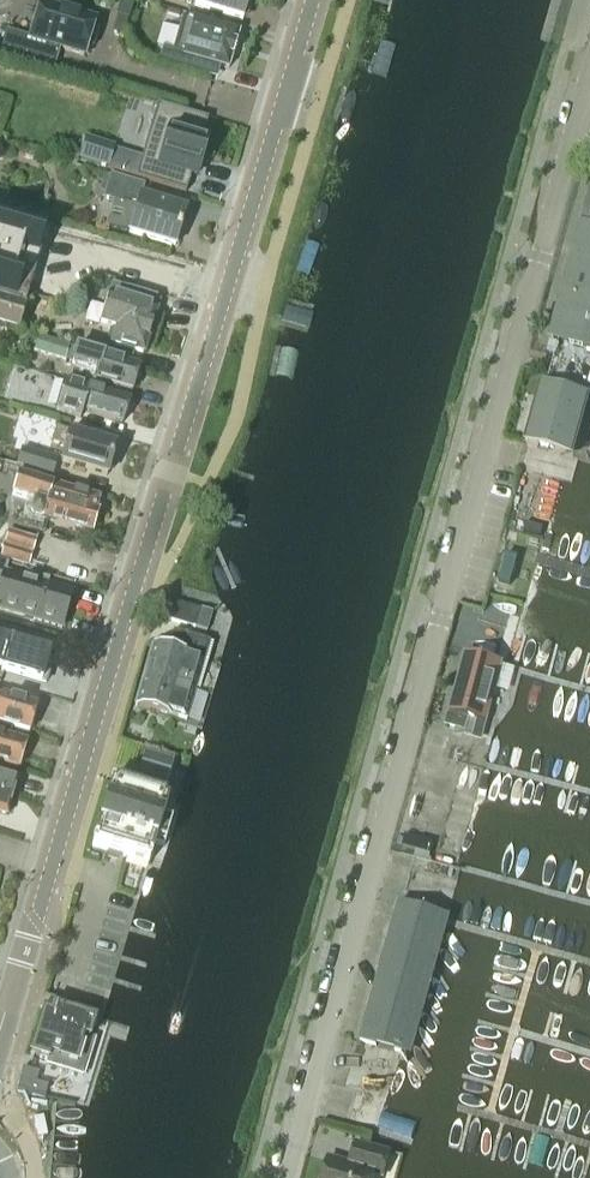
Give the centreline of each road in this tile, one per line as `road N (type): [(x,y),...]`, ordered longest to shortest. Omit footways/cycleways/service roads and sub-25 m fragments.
road 1 (residential): [(286,1177),(589,51)]
road 2 (tertiary): [(0,1004),(198,395),(311,0)]

